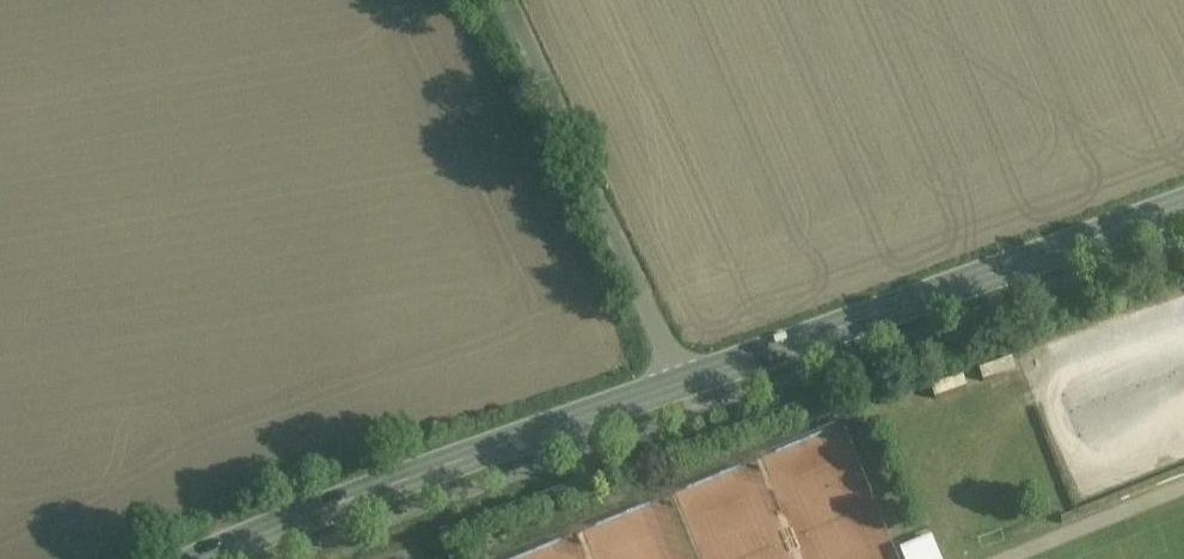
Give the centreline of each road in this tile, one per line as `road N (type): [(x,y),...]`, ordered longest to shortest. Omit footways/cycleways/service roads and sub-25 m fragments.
road 1 (tertiary): [(1183,203),(680,386)]
road 2 (tertiary): [(680,386),(206,558)]
road 3 (unclassified): [(680,386),(502,0)]

